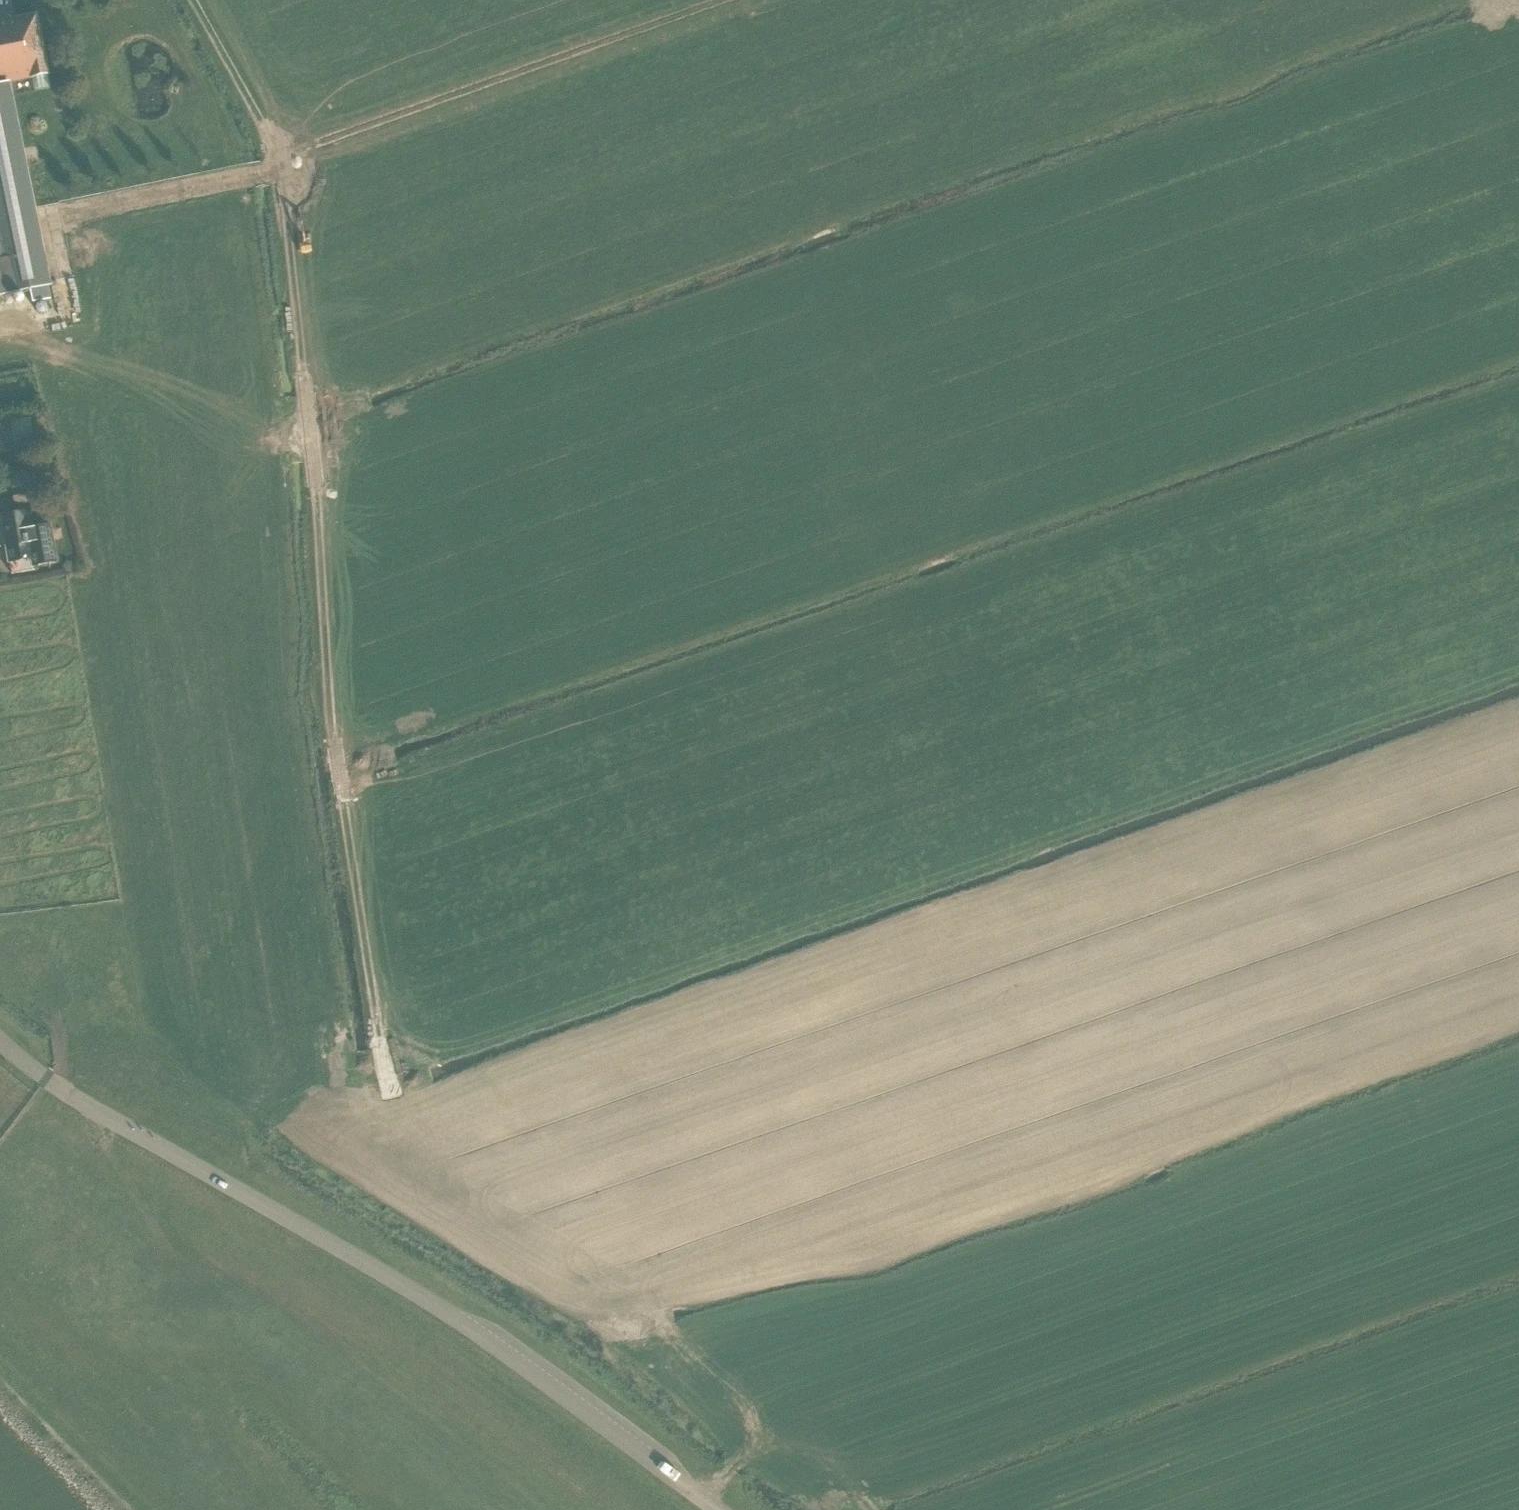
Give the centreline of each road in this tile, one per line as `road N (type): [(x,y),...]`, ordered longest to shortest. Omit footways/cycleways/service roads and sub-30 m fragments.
road 1 (track): [(191,0),(282,168),(318,510),(328,687),(383,1065),(344,1082),(382,1151),(432,1198),(588,1290),(634,1296),(656,1310),(740,1454),(708,1502)]
road 2 (tertiary): [(719,1509),(449,1315),(99,1113),(0,1041)]
road 3 (track): [(30,221),(282,168)]
road 4 (track): [(99,1113),(94,1122),(171,1258)]

